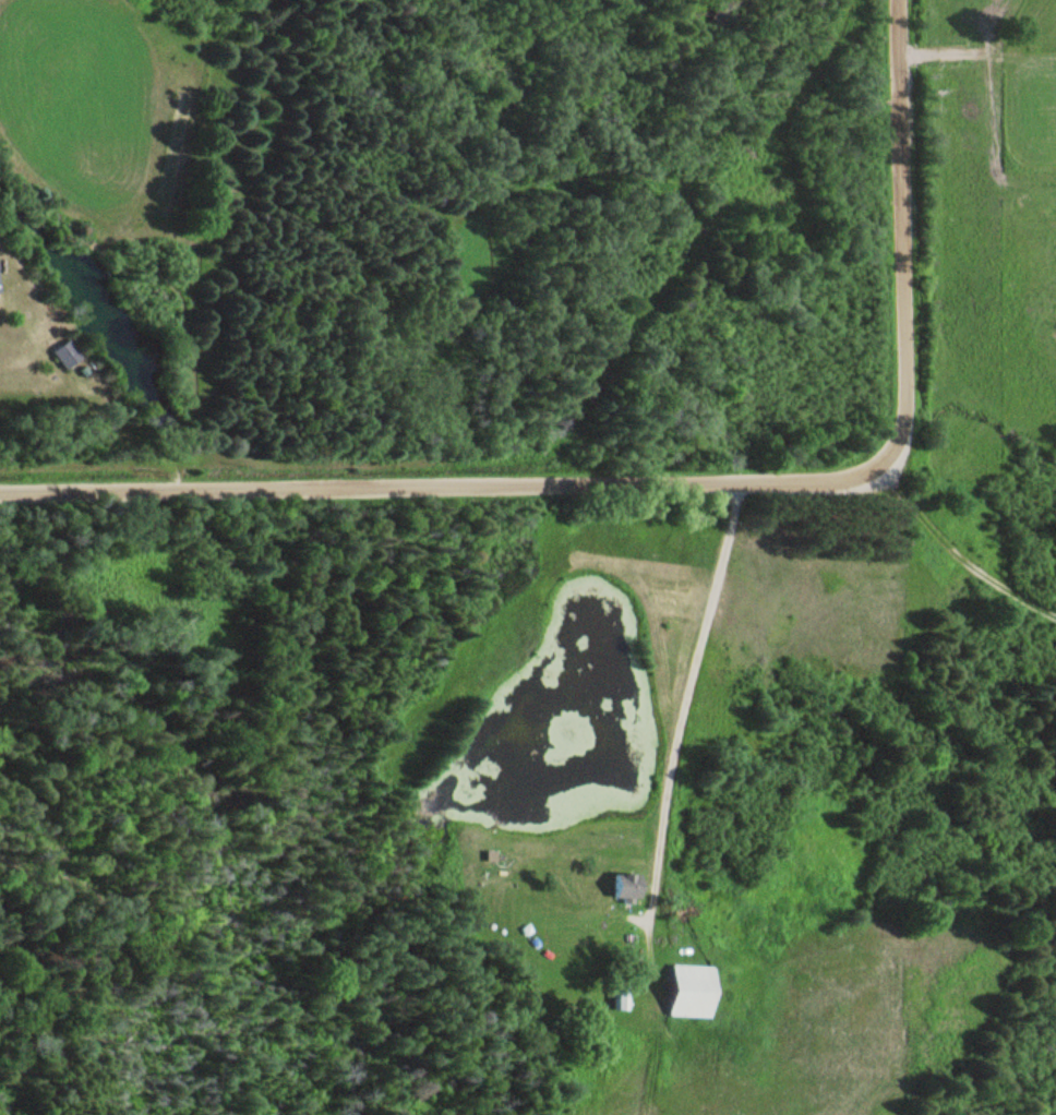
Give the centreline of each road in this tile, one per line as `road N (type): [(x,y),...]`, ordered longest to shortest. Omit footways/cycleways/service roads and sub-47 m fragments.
road 1 (residential): [(0,490),(868,477),(886,463),(903,416),(908,362),(904,0)]

